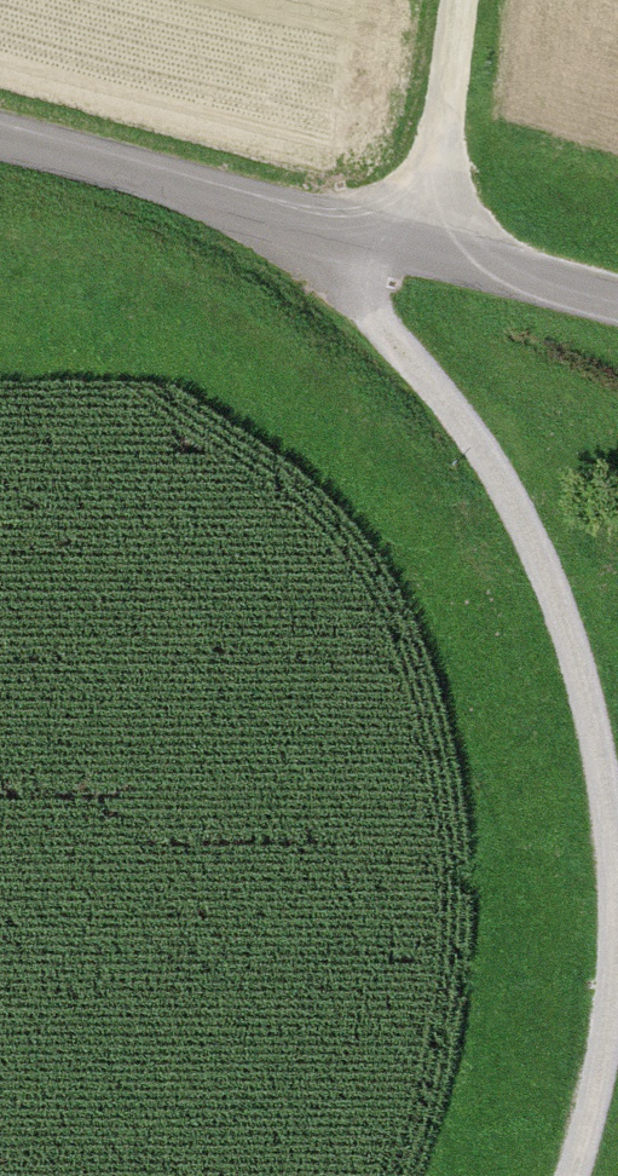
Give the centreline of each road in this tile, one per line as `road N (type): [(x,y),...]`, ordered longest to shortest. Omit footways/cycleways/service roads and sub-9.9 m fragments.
road 1 (track): [(270,207),(476,445),(535,547),(579,663),(608,783),(616,920),(605,1045),(570,1175)]
road 2 (unclassified): [(0,137),(617,295)]
road 3 (track): [(455,0),(429,248)]

